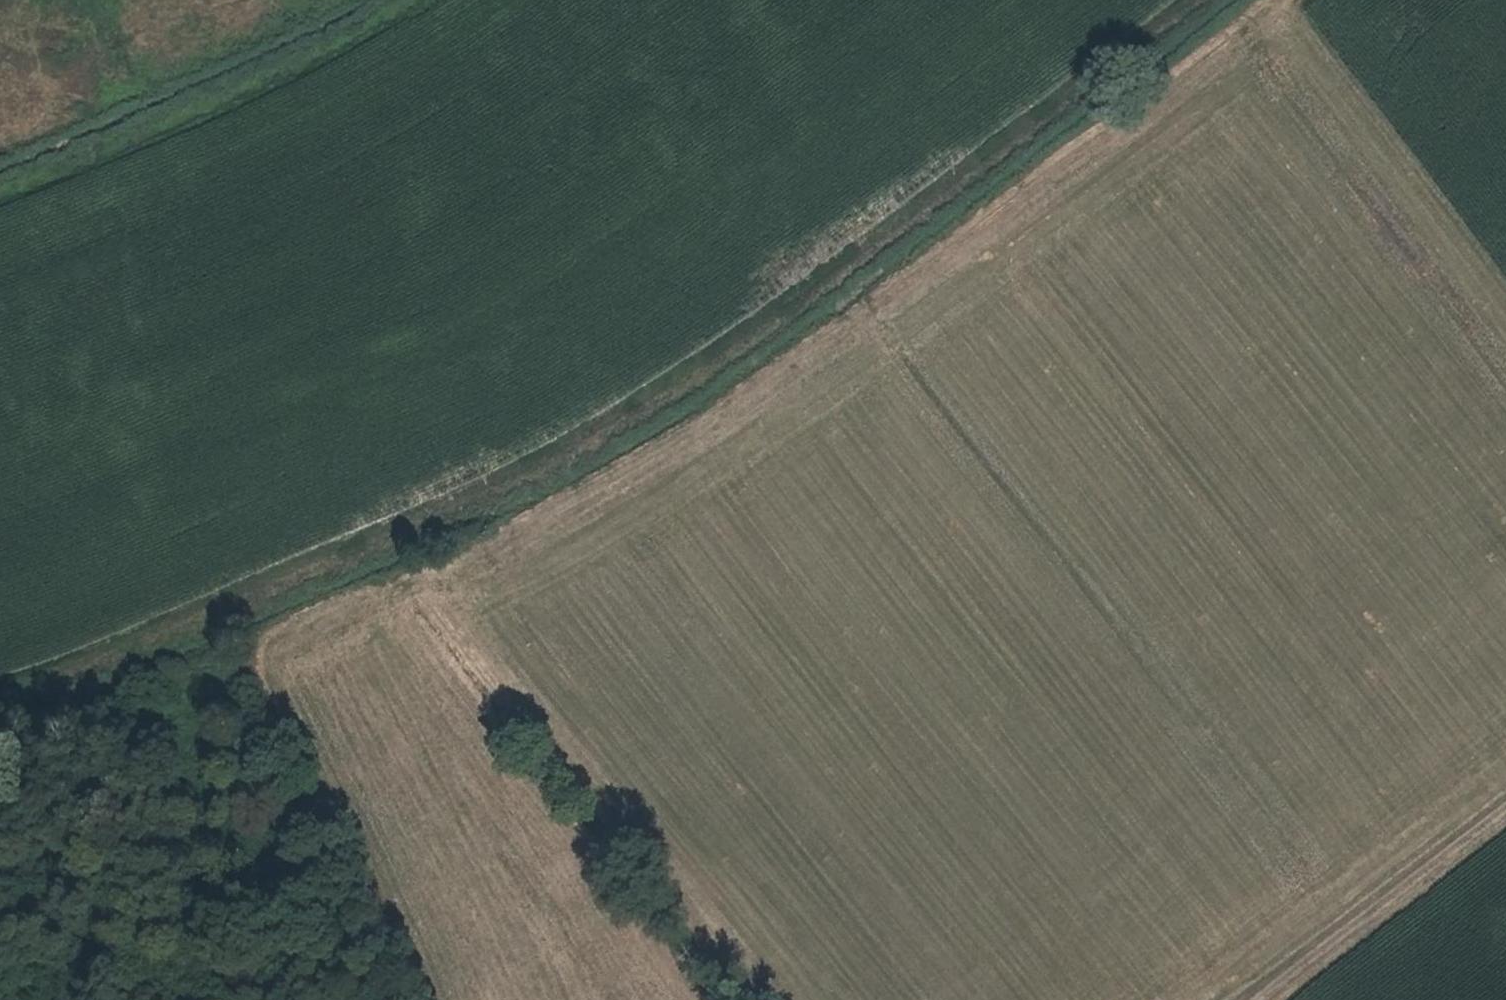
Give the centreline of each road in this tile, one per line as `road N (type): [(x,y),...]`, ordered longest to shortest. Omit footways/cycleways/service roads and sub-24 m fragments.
road 1 (track): [(1257,999),(1505,810)]

